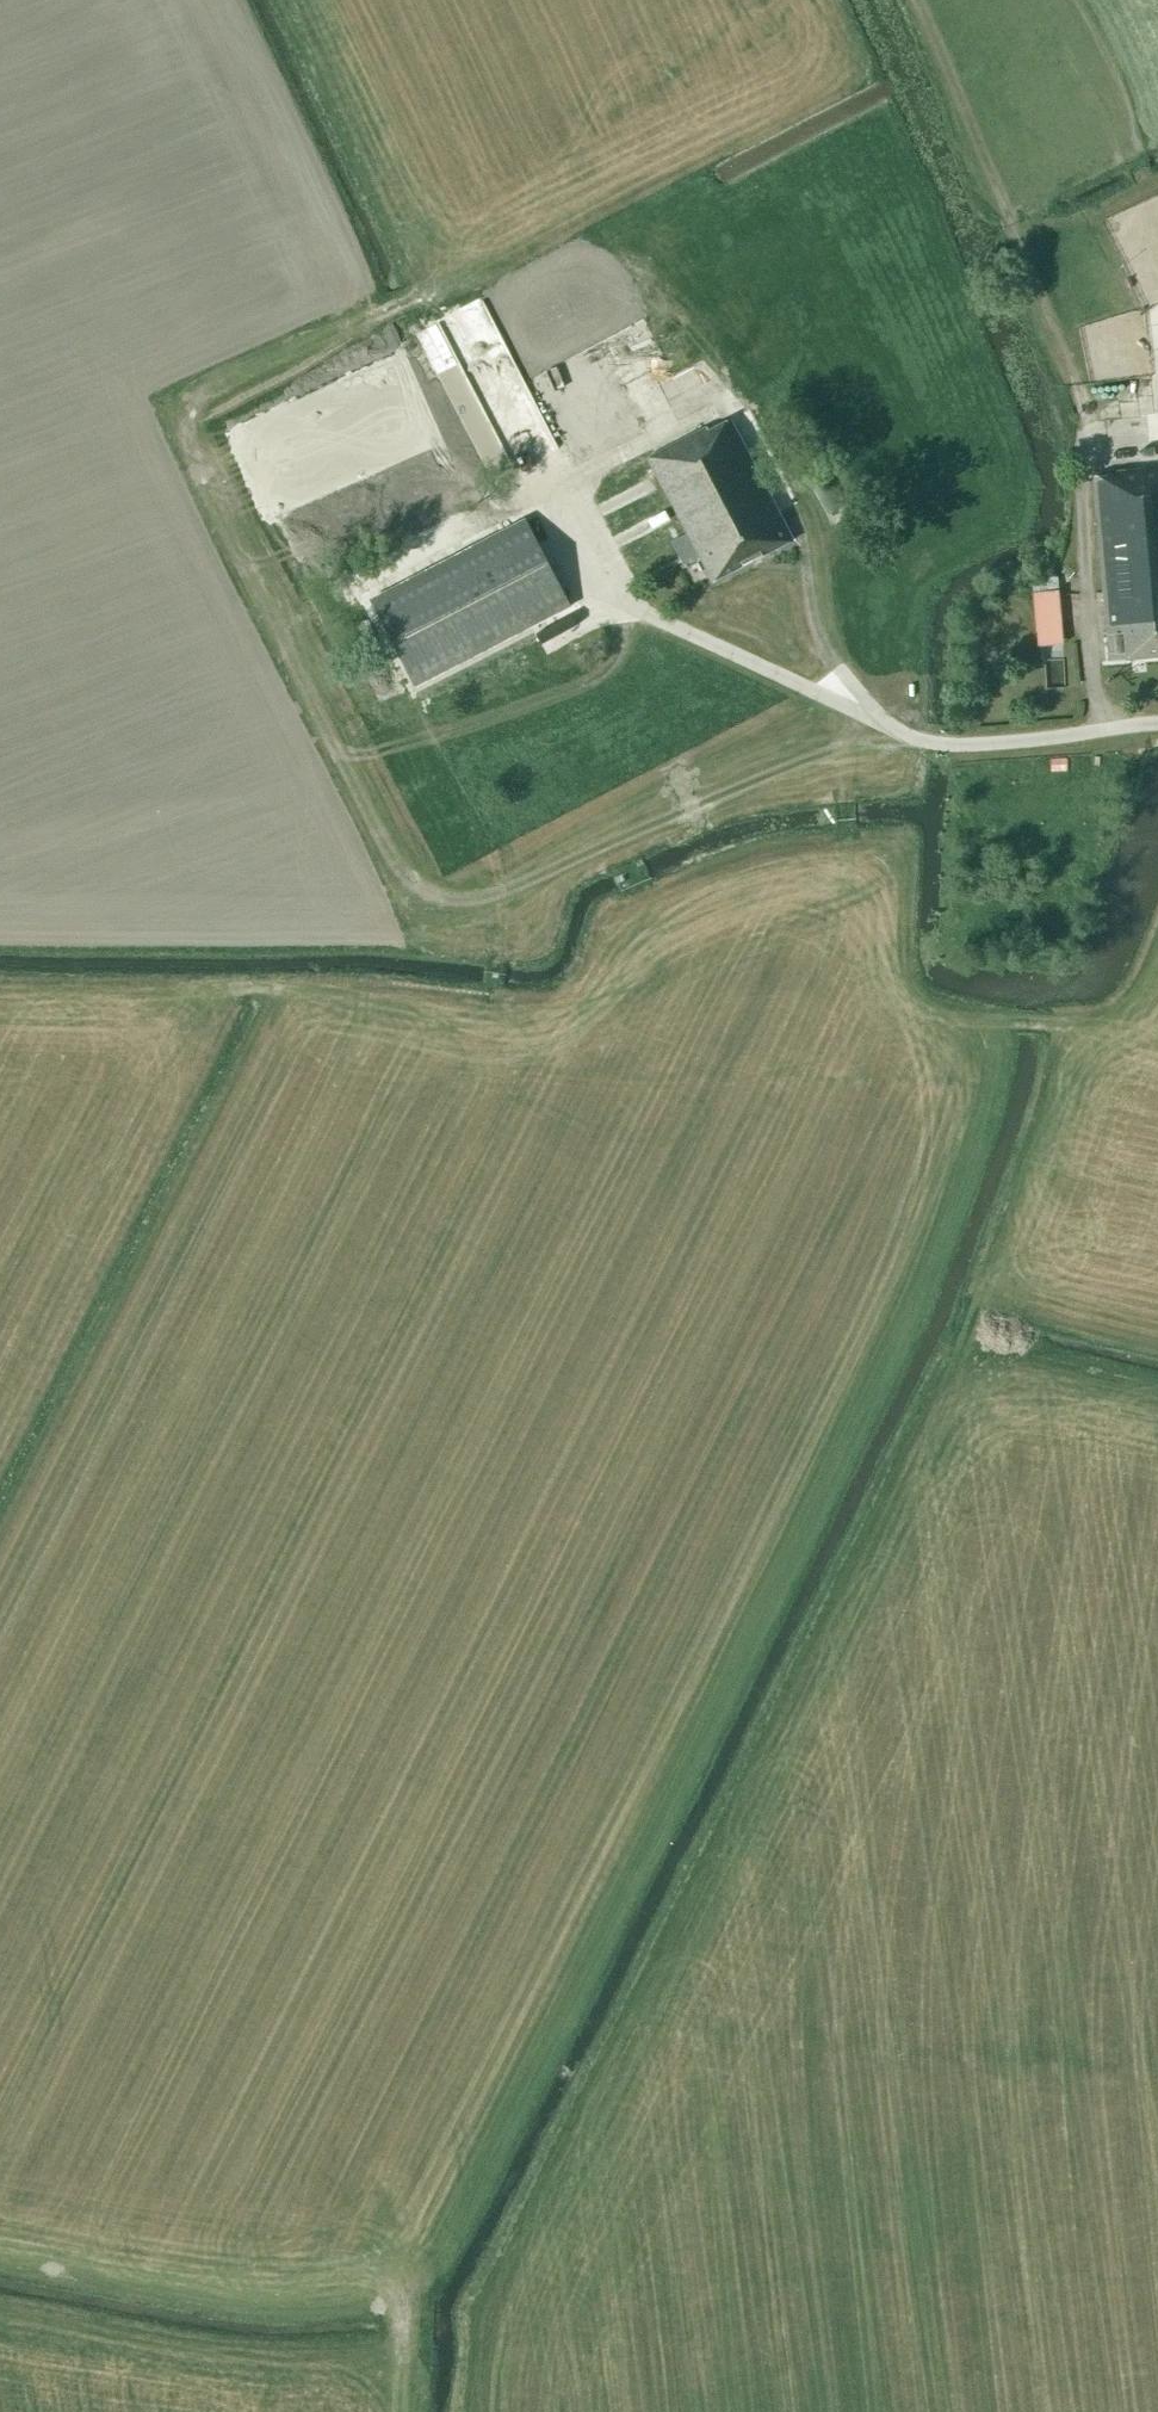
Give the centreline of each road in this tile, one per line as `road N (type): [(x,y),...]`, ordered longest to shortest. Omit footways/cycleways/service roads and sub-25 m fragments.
road 1 (unclassified): [(1157,724),(936,745),(653,618)]

